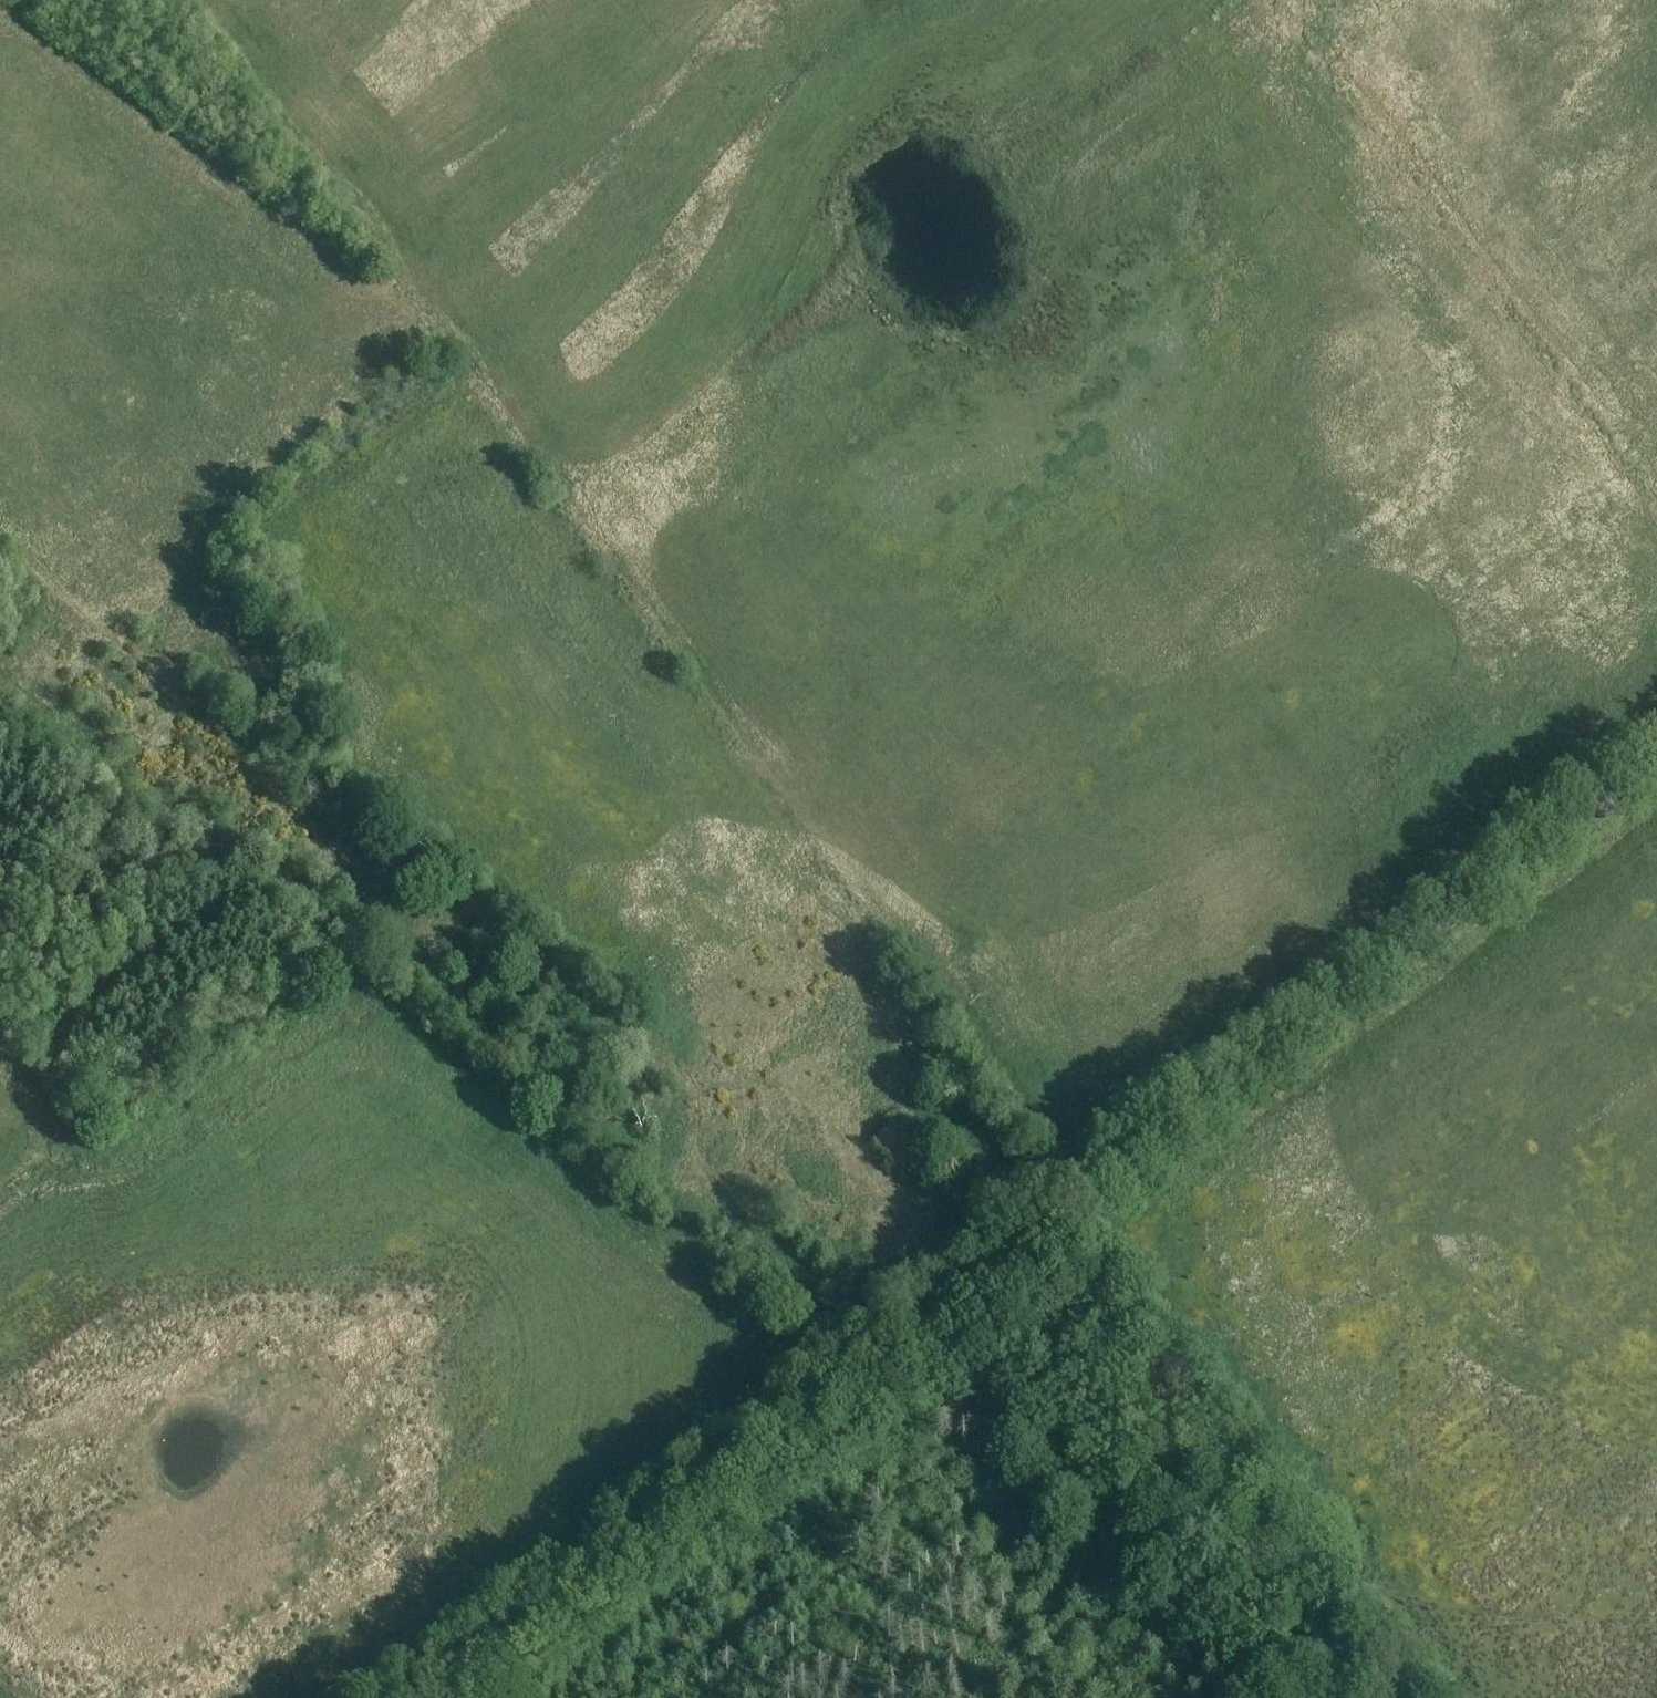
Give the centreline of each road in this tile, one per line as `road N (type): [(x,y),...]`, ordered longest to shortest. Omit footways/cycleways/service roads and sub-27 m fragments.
road 1 (tertiary): [(1656,759),(416,1697)]

